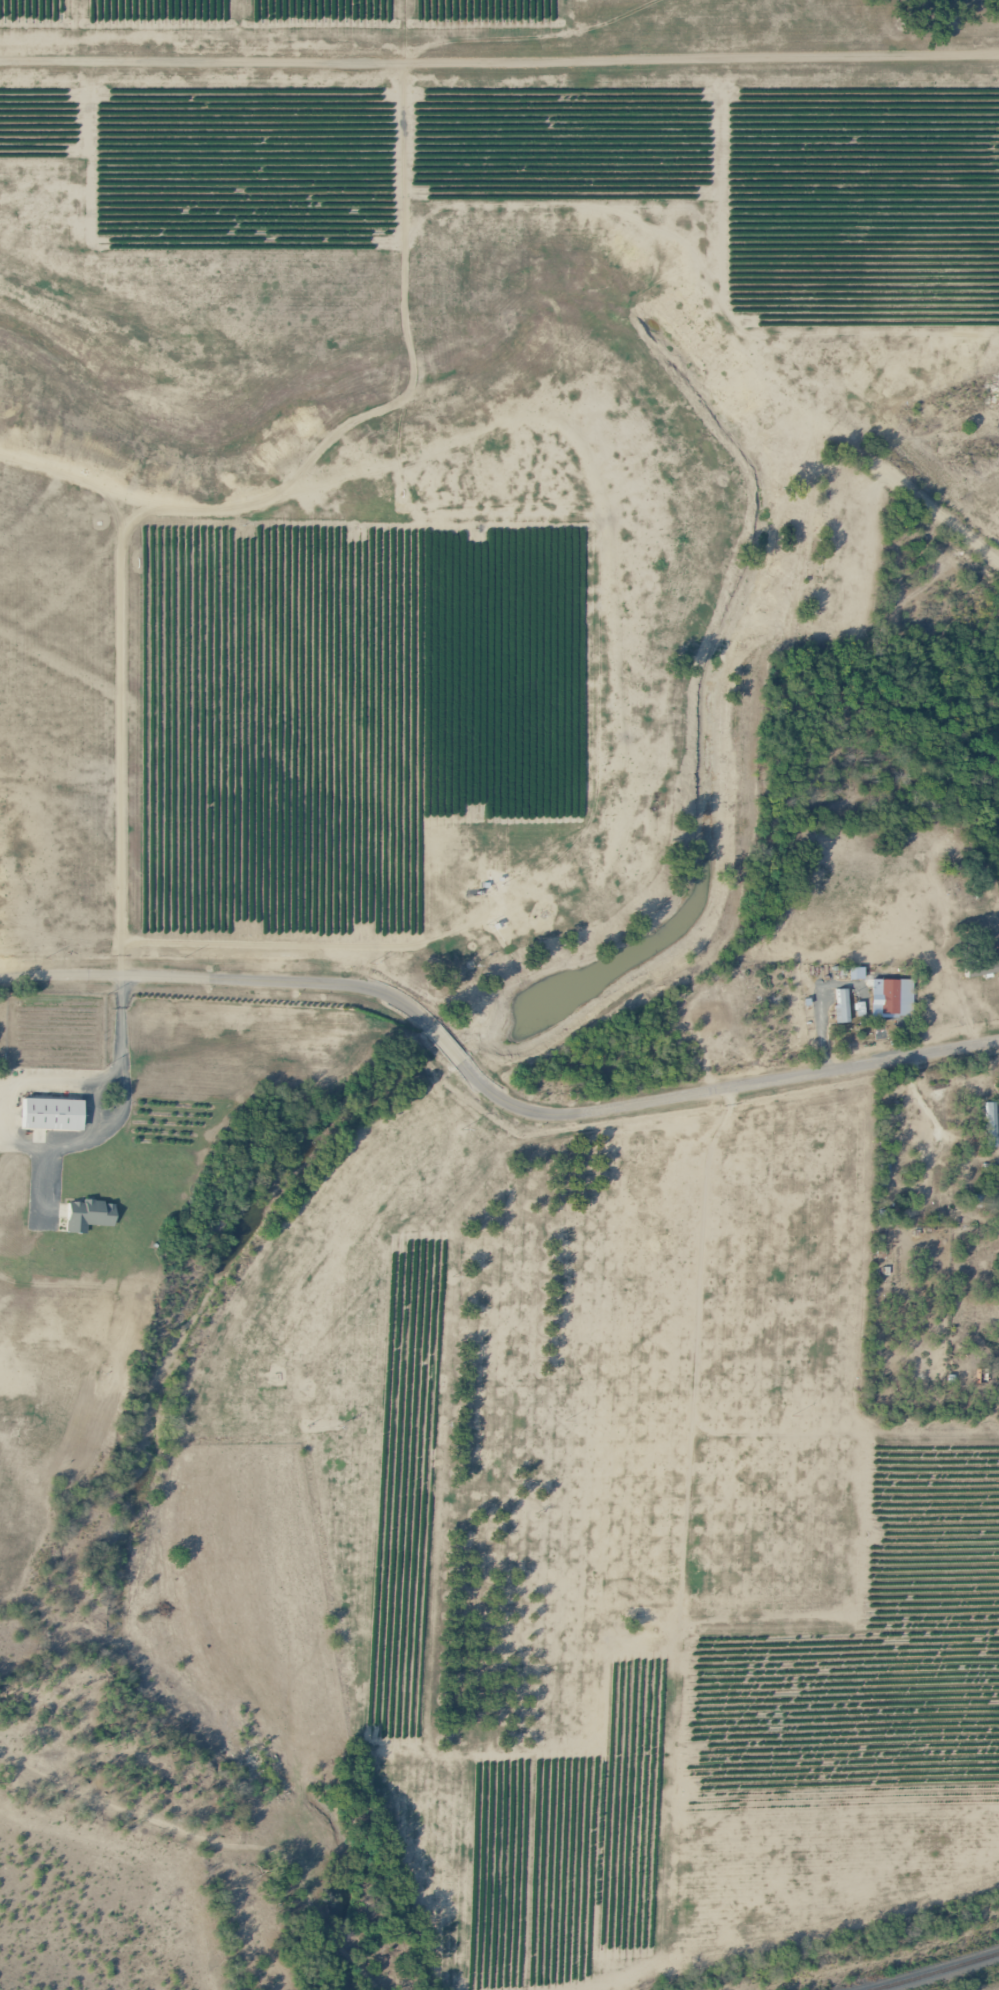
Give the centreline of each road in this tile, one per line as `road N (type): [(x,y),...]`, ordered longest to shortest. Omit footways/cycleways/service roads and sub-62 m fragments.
road 1 (residential): [(998,55),(0,61)]
road 2 (tertiary): [(431,1025),(369,986),(114,972),(0,978)]
road 3 (tertiary): [(998,1038),(685,1095)]
road 4 (tertiary): [(685,1095),(526,1113),(489,1093),(462,1065)]

